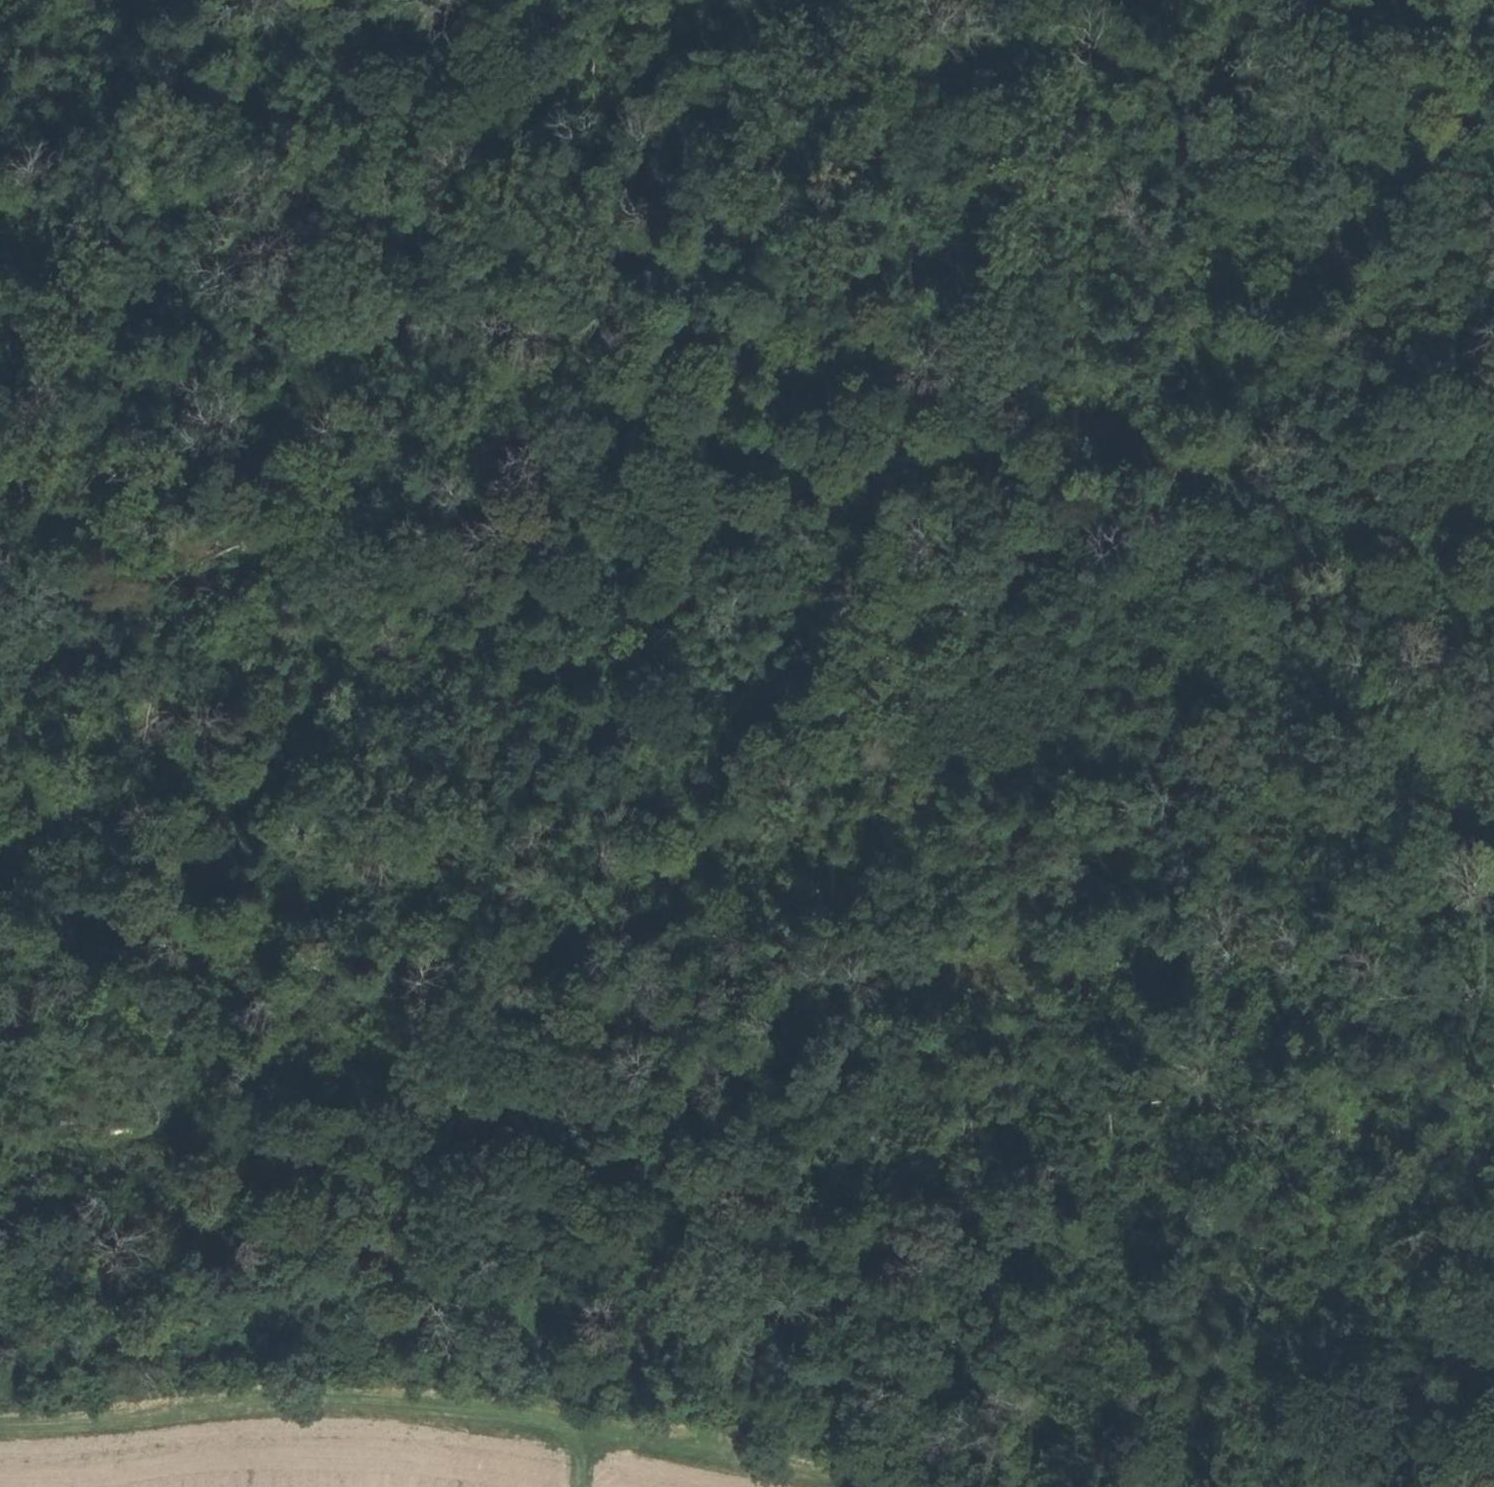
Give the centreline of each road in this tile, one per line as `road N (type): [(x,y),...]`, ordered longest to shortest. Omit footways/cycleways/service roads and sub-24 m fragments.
road 1 (track): [(0,1431),(382,1403),(646,1439),(832,1486)]

